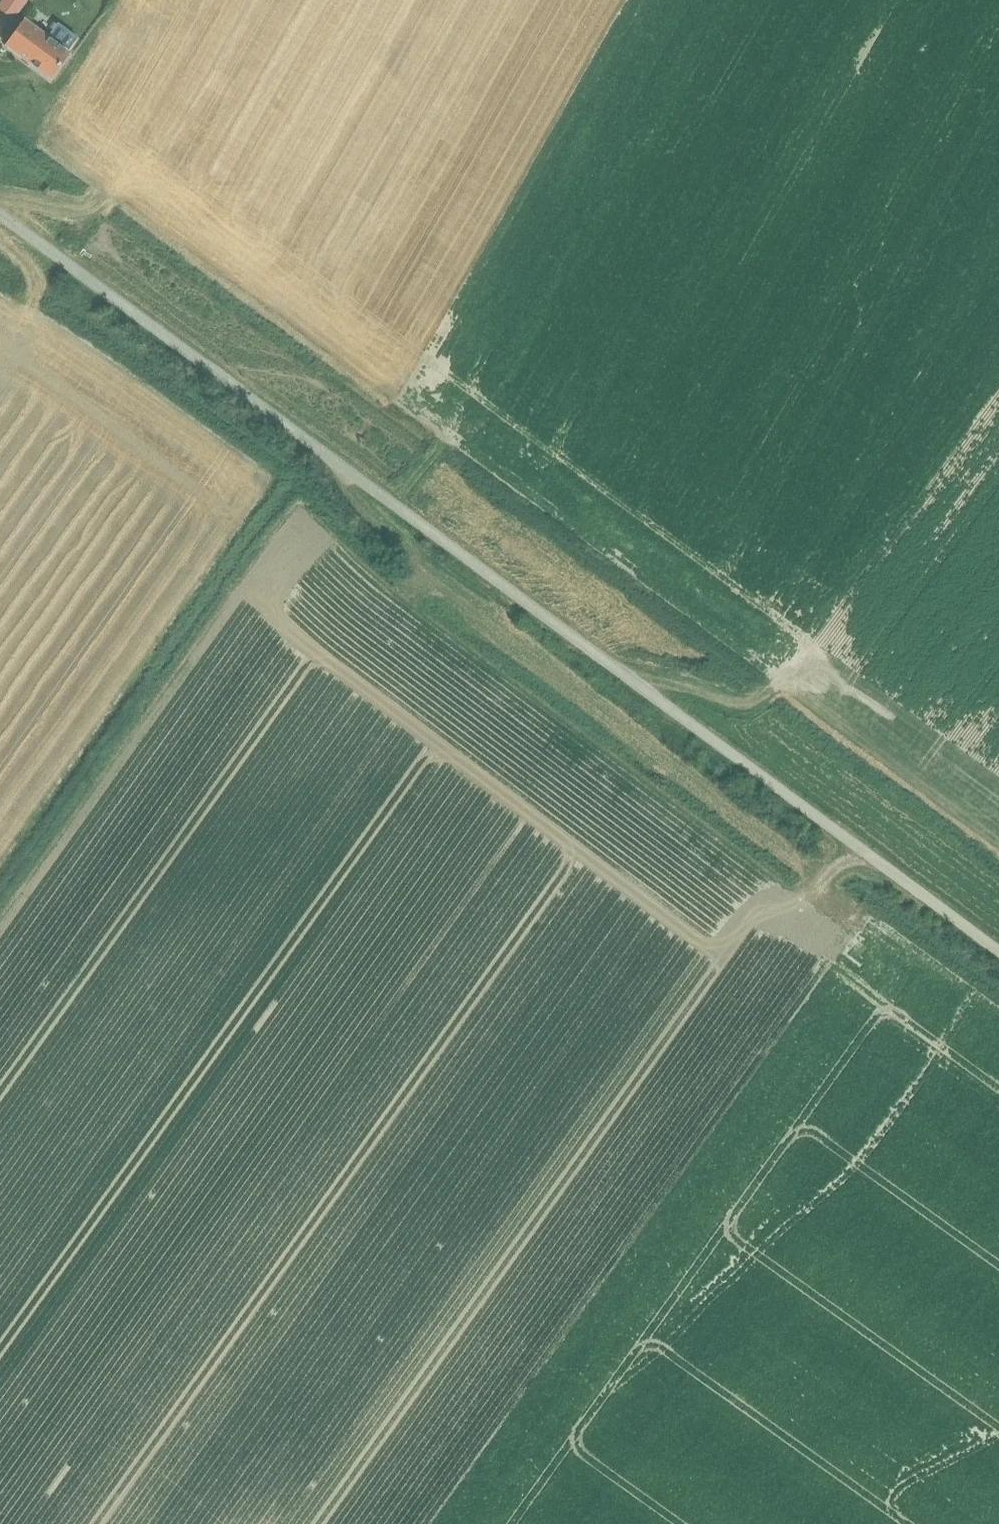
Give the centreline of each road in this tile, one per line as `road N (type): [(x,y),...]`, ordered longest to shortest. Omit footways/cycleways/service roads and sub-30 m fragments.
road 1 (unclassified): [(998,953),(0,213)]

